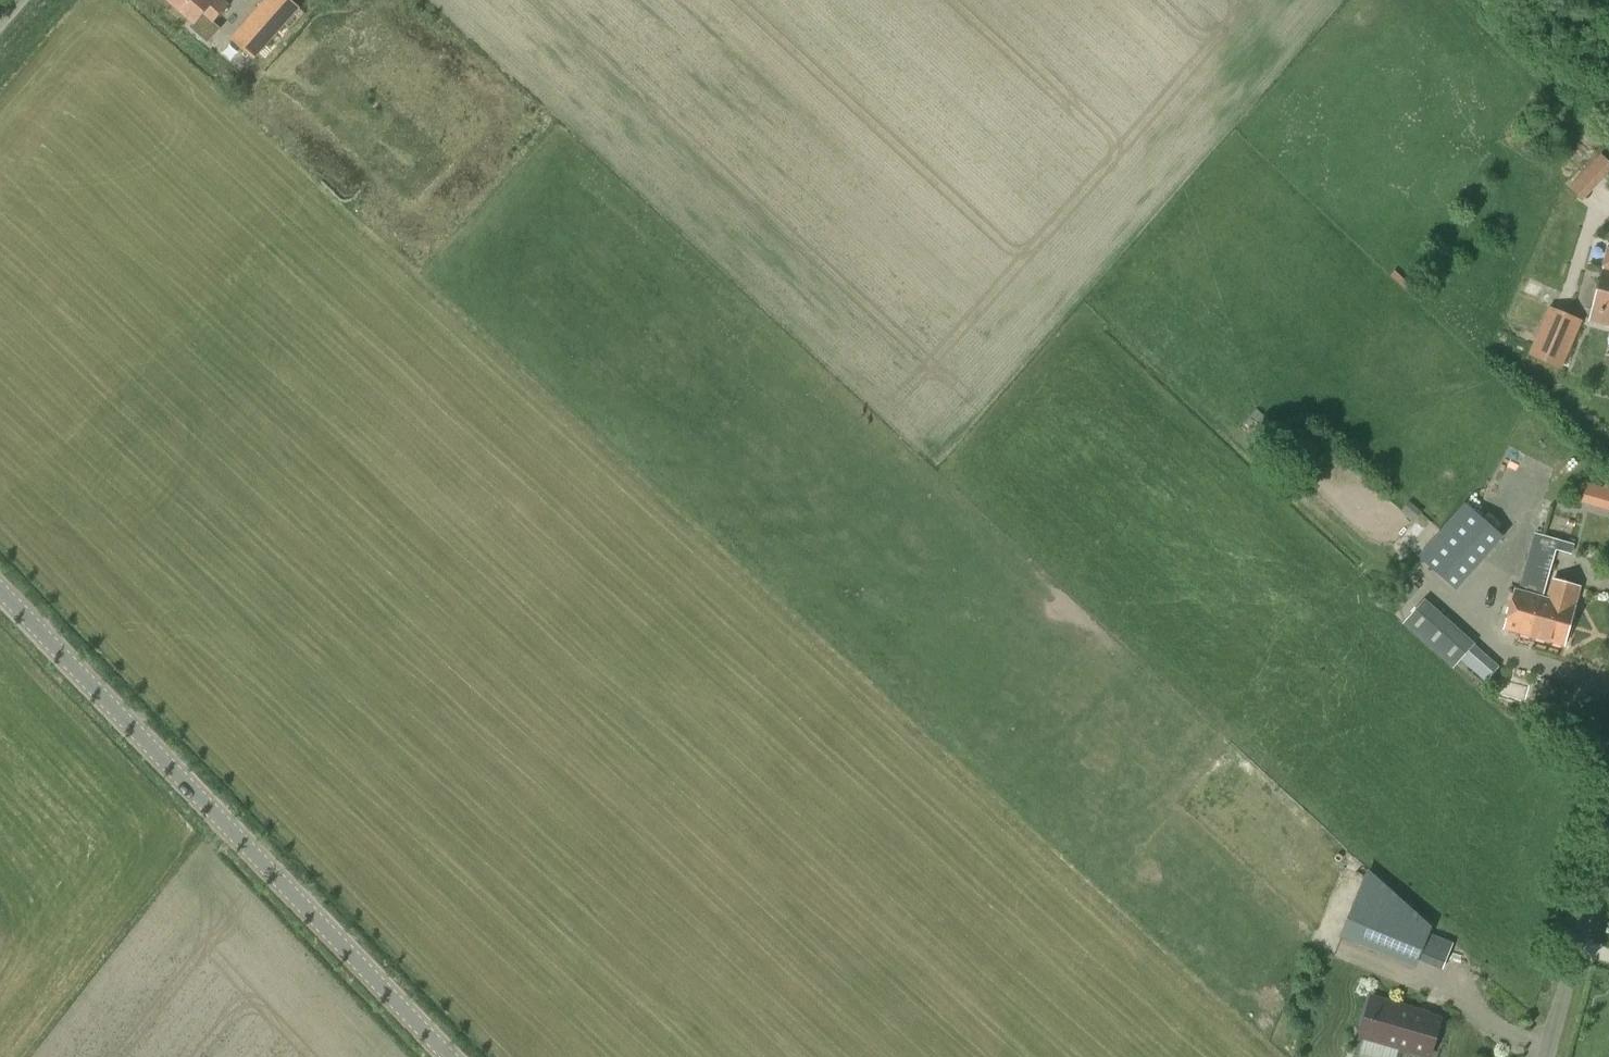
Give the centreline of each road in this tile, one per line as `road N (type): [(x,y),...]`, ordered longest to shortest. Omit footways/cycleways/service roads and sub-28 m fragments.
road 1 (tertiary): [(451,1056),(0,588)]
road 2 (unclassified): [(1543,1056),(1608,807)]

